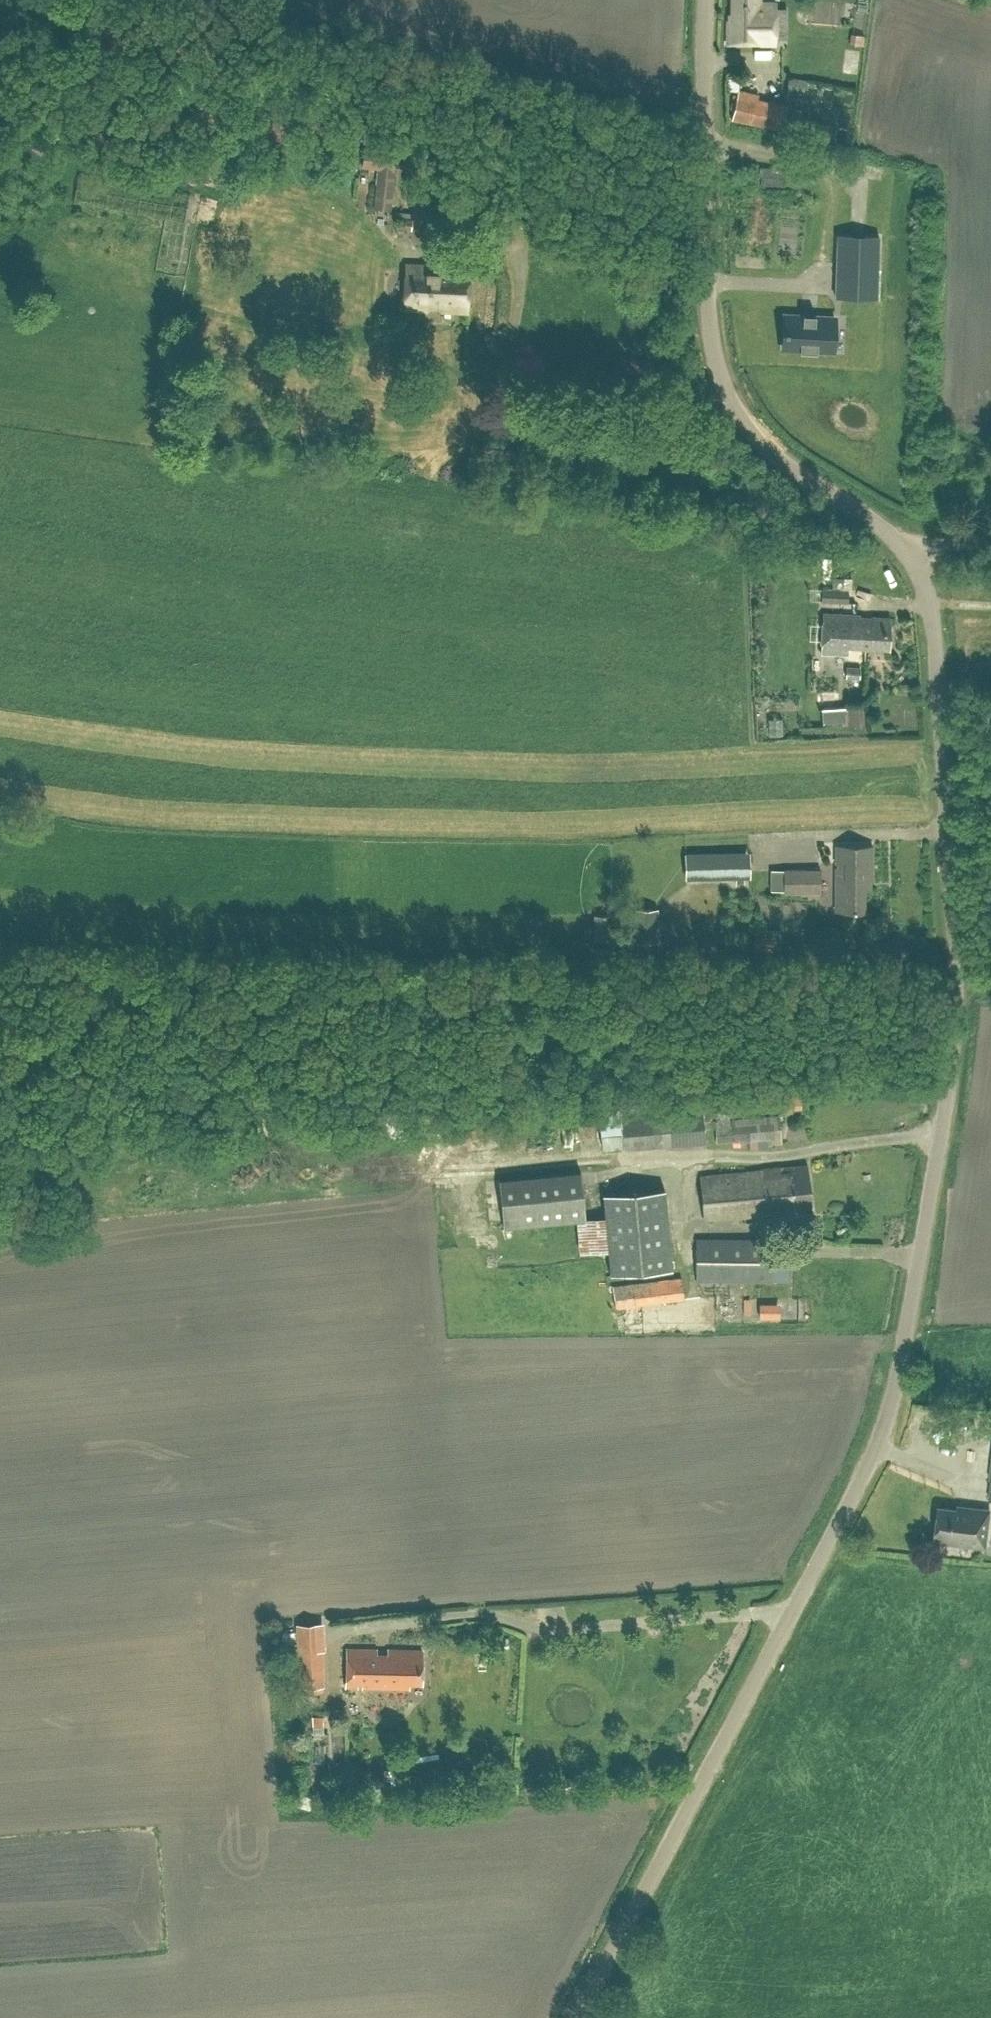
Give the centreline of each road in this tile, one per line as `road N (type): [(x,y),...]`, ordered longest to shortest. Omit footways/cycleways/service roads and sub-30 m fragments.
road 1 (unclassified): [(574,2017),(862,1475),(905,1341),(954,1040),(930,602),(916,551),(751,431),(716,362),(707,307),(707,0)]
road 2 (track): [(955,1002),(0,1034)]

